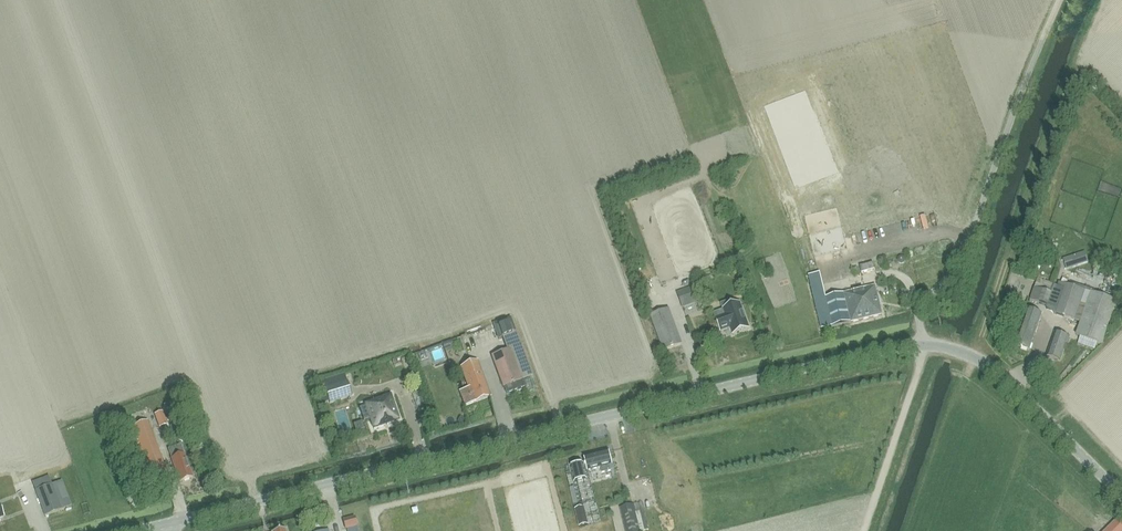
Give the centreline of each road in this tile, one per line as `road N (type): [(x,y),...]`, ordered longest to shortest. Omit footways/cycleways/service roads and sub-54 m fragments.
road 1 (unclassified): [(143,530),(923,345),(962,352),(1003,378),(1121,500)]

